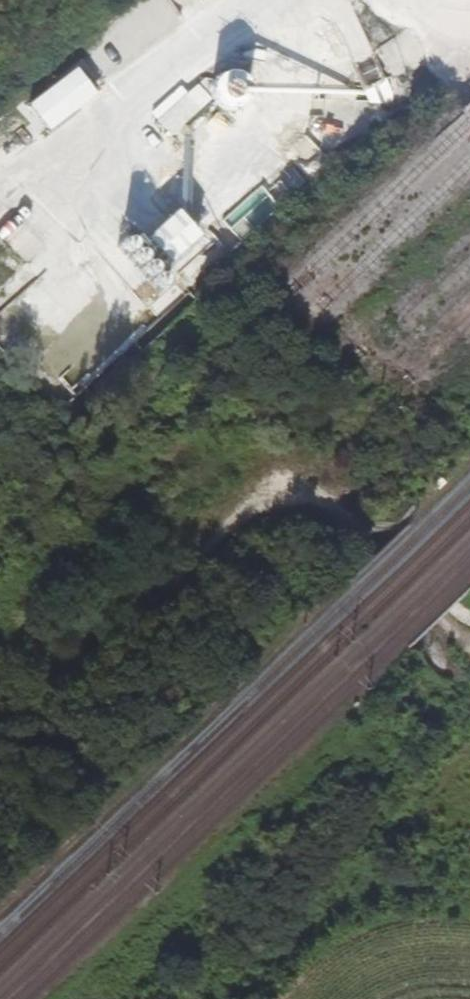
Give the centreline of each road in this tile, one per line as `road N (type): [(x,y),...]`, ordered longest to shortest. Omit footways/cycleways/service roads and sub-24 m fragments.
road 1 (track): [(0,739),(276,510),(311,498),(361,520),(469,651)]

